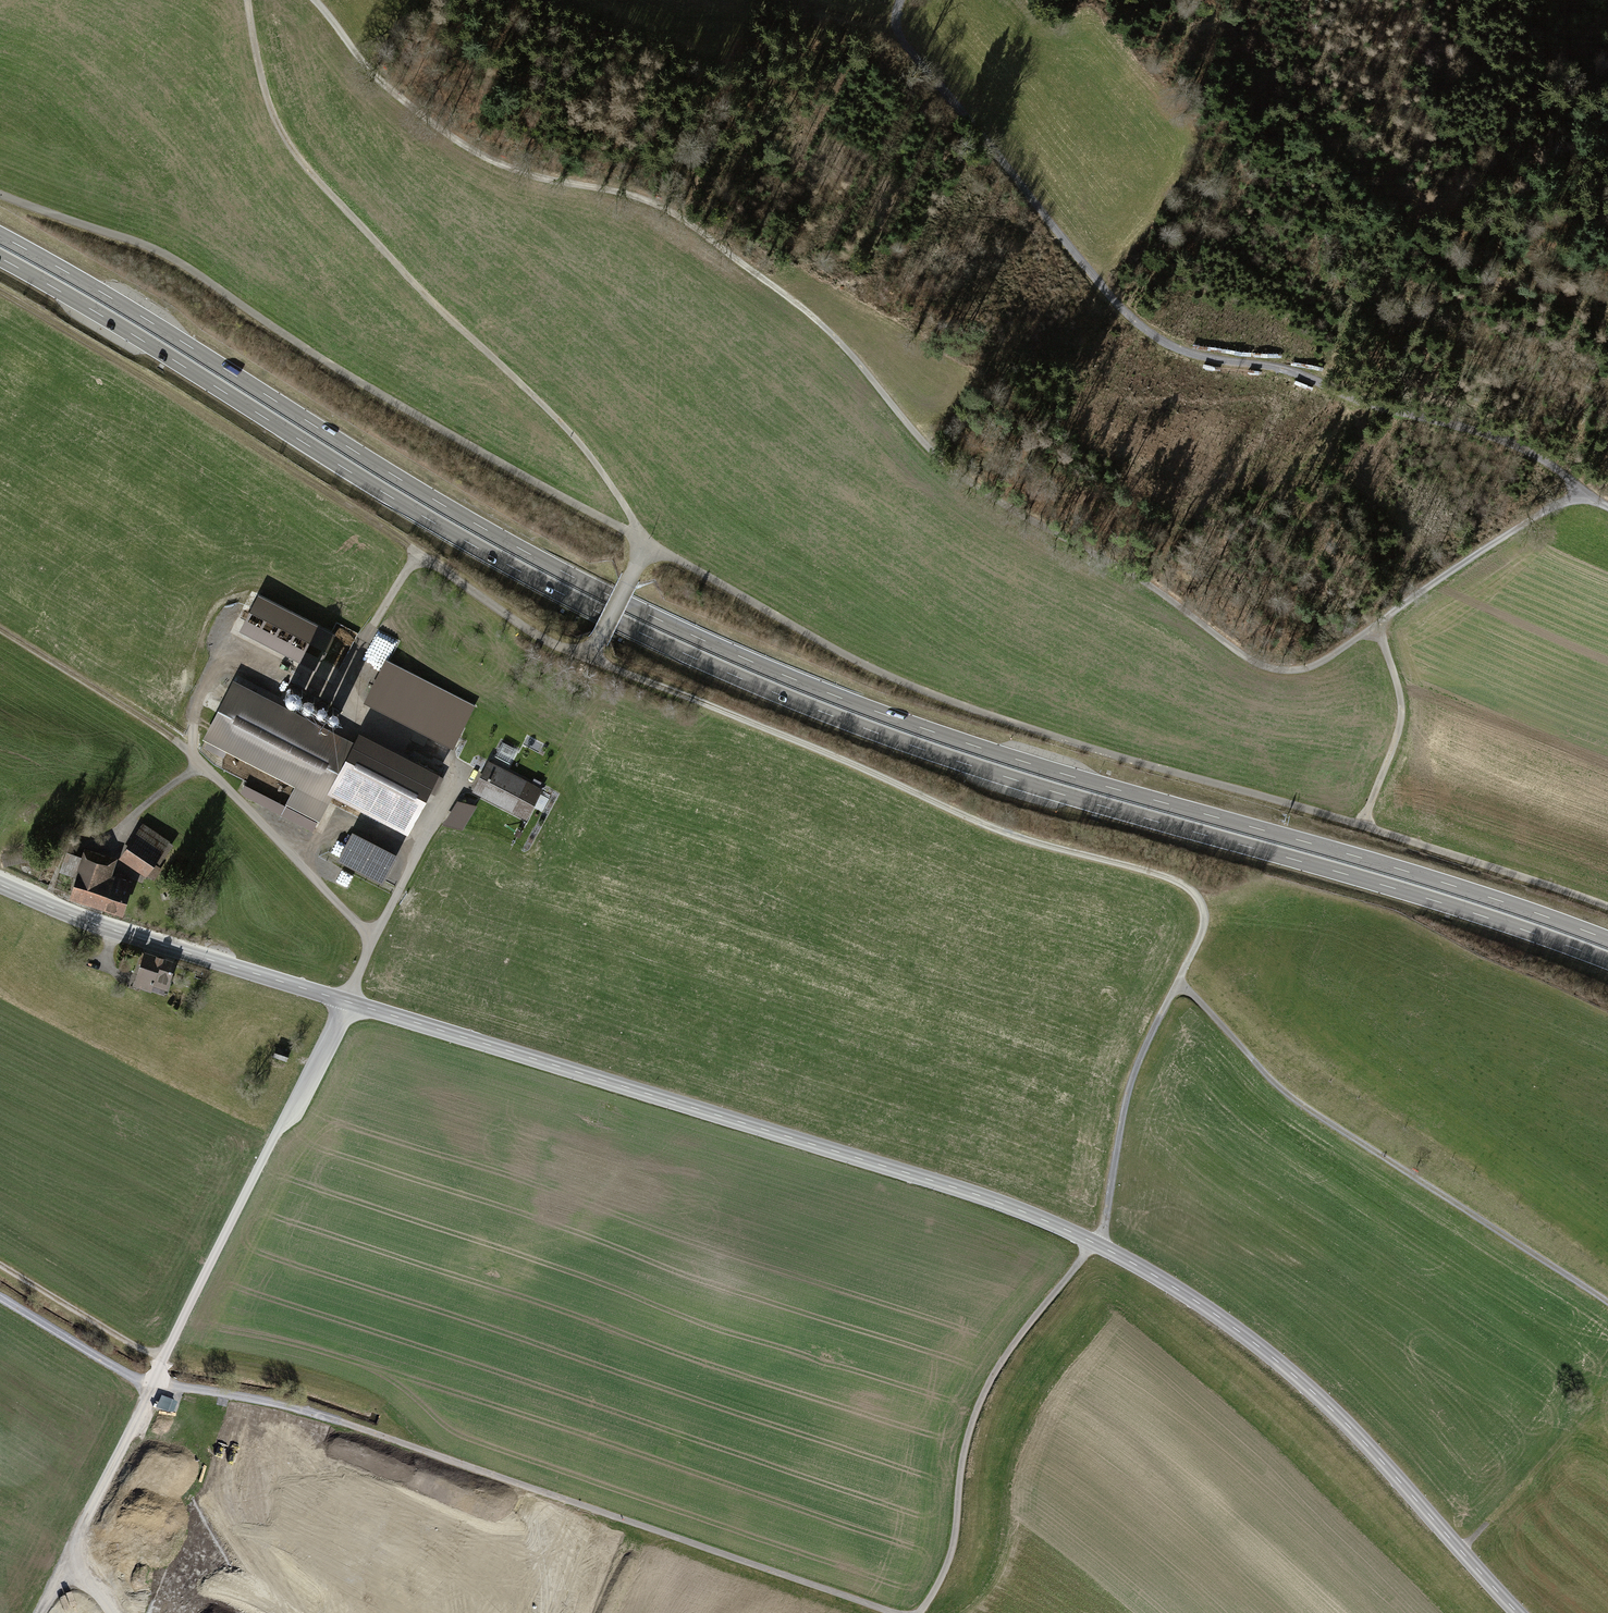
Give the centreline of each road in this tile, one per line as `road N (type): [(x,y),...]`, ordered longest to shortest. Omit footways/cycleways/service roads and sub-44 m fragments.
road 1 (track): [(248,0),(266,94),(295,153),(425,294),(567,429),(647,542),(589,659),(992,827),(1186,886),(1201,903),(1204,923),(1177,983),(1271,1079),(1607,1303)]
road 2 (track): [(0,195),(177,259),(304,350),(849,658),(1026,727),(1607,907)]
road 3 (trunk): [(1607,940),(1384,864),(952,738),(708,642),(440,503),(0,236)]
road 4 (trunk): [(0,258),(470,543),(743,679),(962,763),(1419,896),(1607,961)]
road 5 (track): [(1583,495),(1478,553),(1324,659),(1293,670),(1262,665),(1139,577),(1000,521),(810,313),(717,241),(620,192),(568,184),(477,152),(385,83),(315,0)]
road 6 (tertiary): [(0,885),(98,925),(982,1196),(1095,1243)]
road 7 (track): [(38,1612),(373,940),(192,754)]
road 8 (track): [(893,1612),(340,1421),(243,1395),(154,1386),(0,1298)]
road 9 (track): [(1583,495),(1537,457),(1499,439),(1167,343),(1121,316),(985,137),(900,43),(895,22),(902,0)]
road 10 (track): [(192,754),(192,713),(213,674),(233,662),(265,679),(336,692),(417,553),(538,636),(589,659)]
road 11 (tertiary): [(1095,1243),(1185,1294),(1282,1365),(1368,1447),(1518,1612)]
road 12 (track): [(1206,0),(1267,81),(1433,250),(1489,281),(1607,311)]
road 13 (unclassified): [(1095,1243),(987,1387),(964,1451),(951,1552),(919,1612)]
road 14 (track): [(336,692),(352,716),(455,772),(453,794),(373,940)]
road 15 (track): [(1177,983),(1133,1076),(1095,1243)]
road 16 (track): [(192,754),(0,627)]
road 17 (track): [(1362,825),(1402,708),(1375,627)]
road 18 (track): [(0,1265),(167,1358)]
road 19 (track): [(204,766),(105,840),(76,849)]

